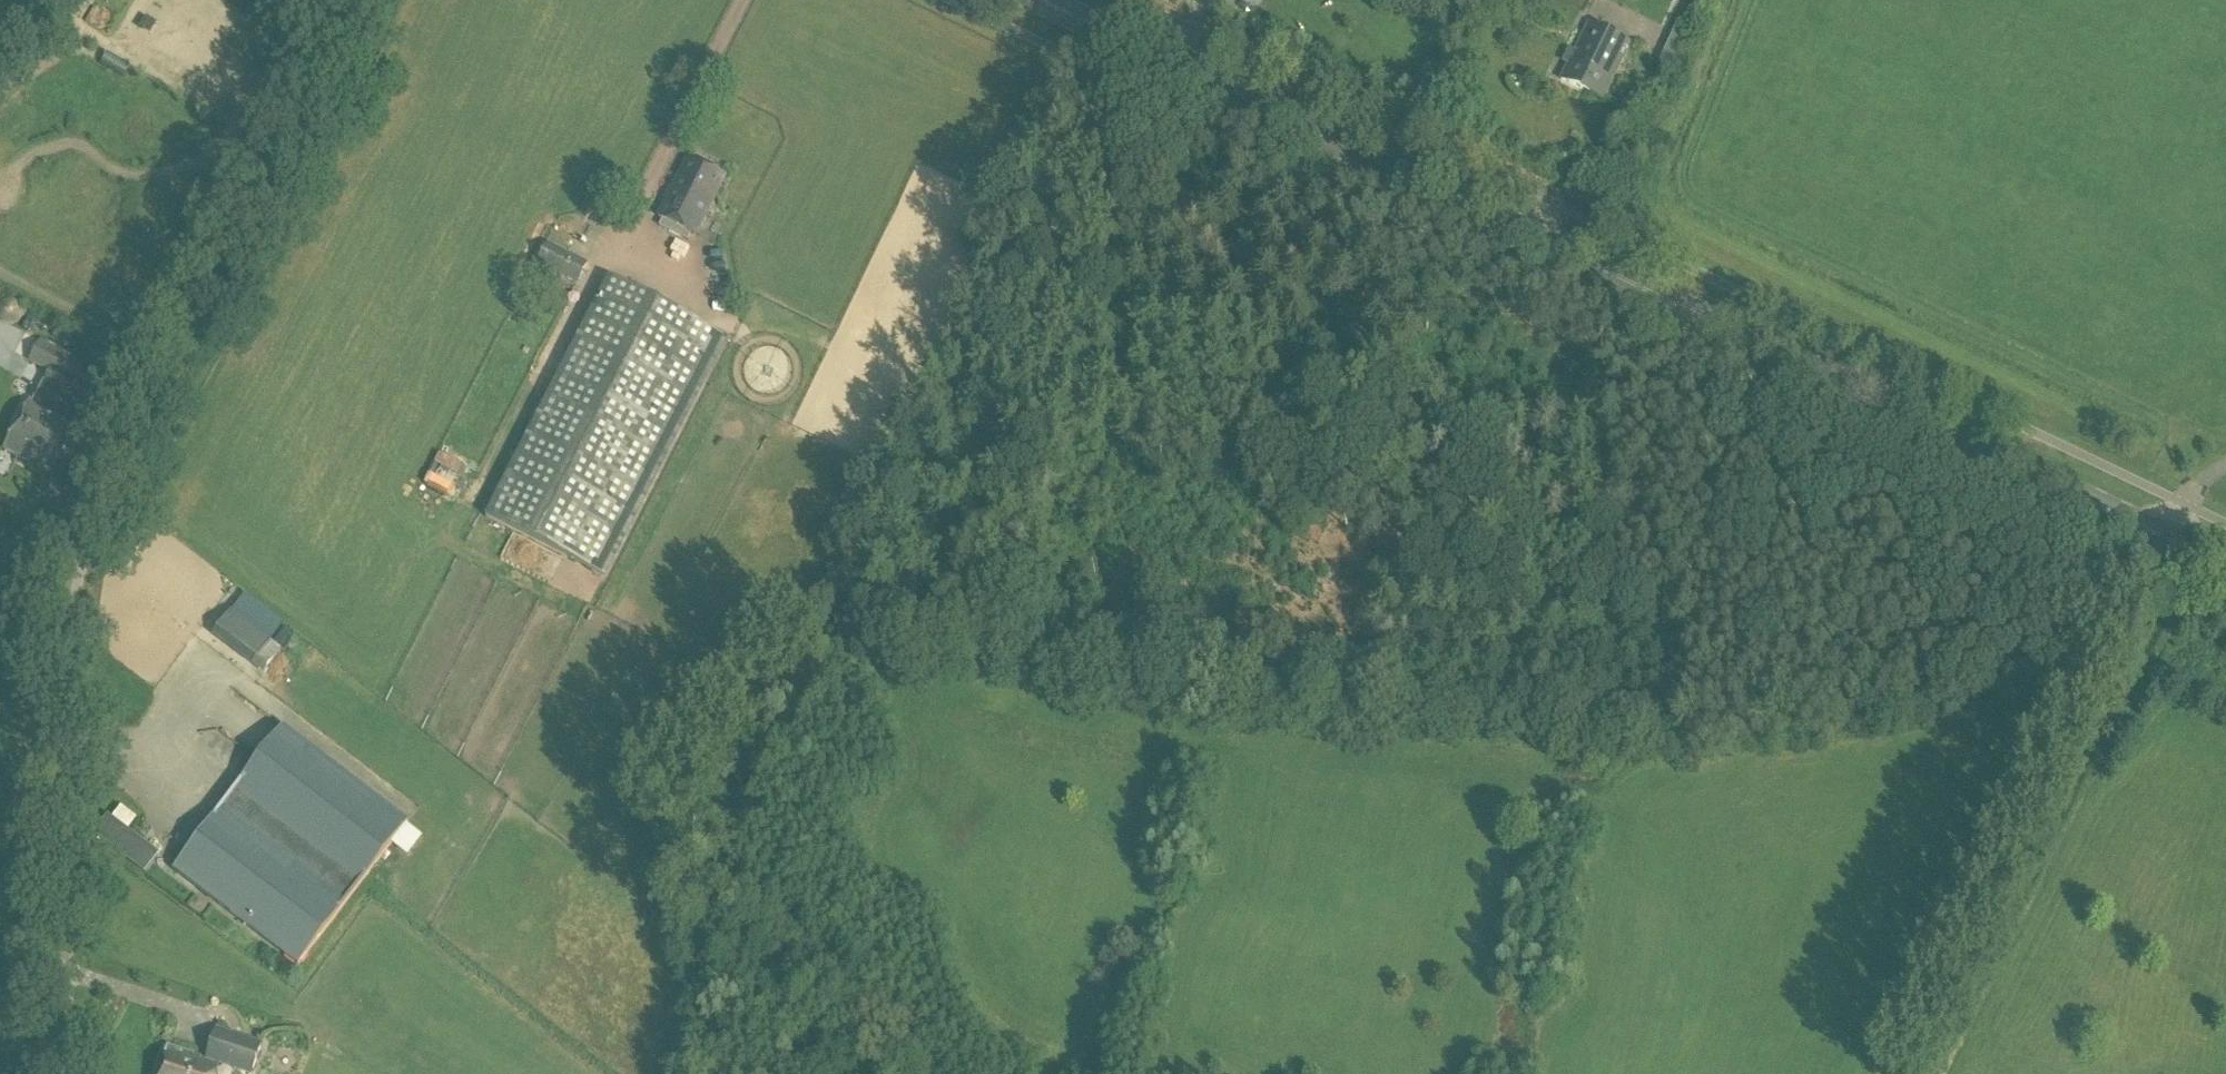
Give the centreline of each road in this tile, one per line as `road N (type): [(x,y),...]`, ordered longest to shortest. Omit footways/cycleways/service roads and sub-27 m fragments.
road 1 (primary): [(2225,567),(1038,0)]
road 2 (unclassified): [(48,1073),(46,832),(26,728),(0,681)]

